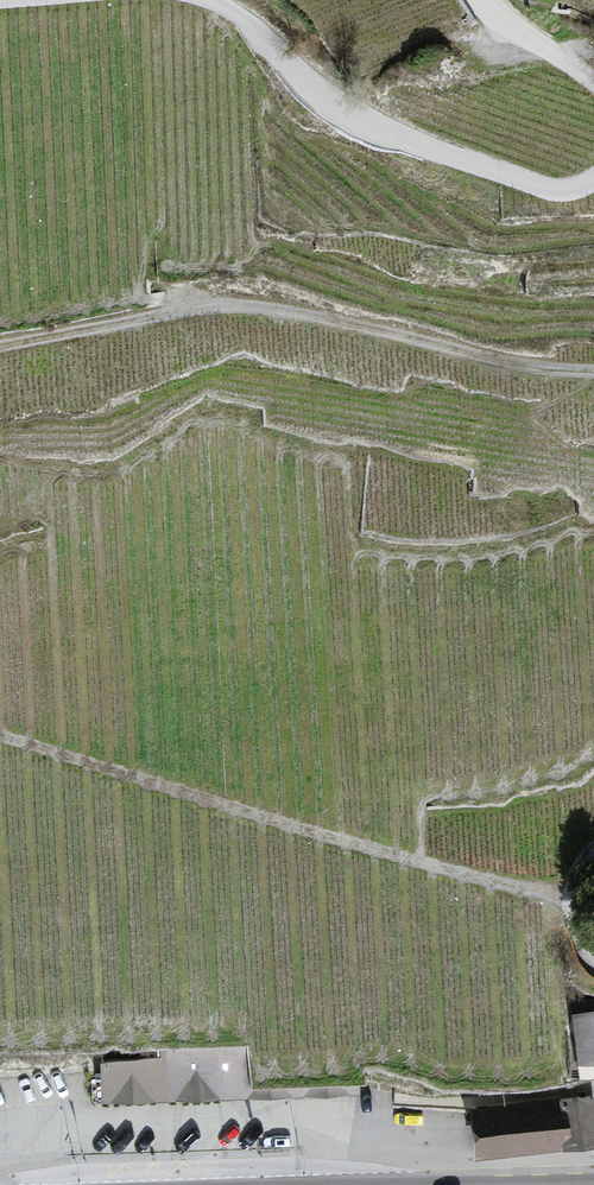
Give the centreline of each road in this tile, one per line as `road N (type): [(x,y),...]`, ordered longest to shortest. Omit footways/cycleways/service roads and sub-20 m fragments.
road 1 (track): [(593,375),(553,374),(224,305),(0,346)]
road 2 (track): [(566,907),(519,887),(0,738)]
road 3 (unclassified): [(204,0),(238,16),(311,91),(356,120),(534,185),(564,191),(593,181)]
road 4 (unclassified): [(593,84),(484,0)]
road 5 (track): [(593,964),(574,945),(566,907),(593,858)]

